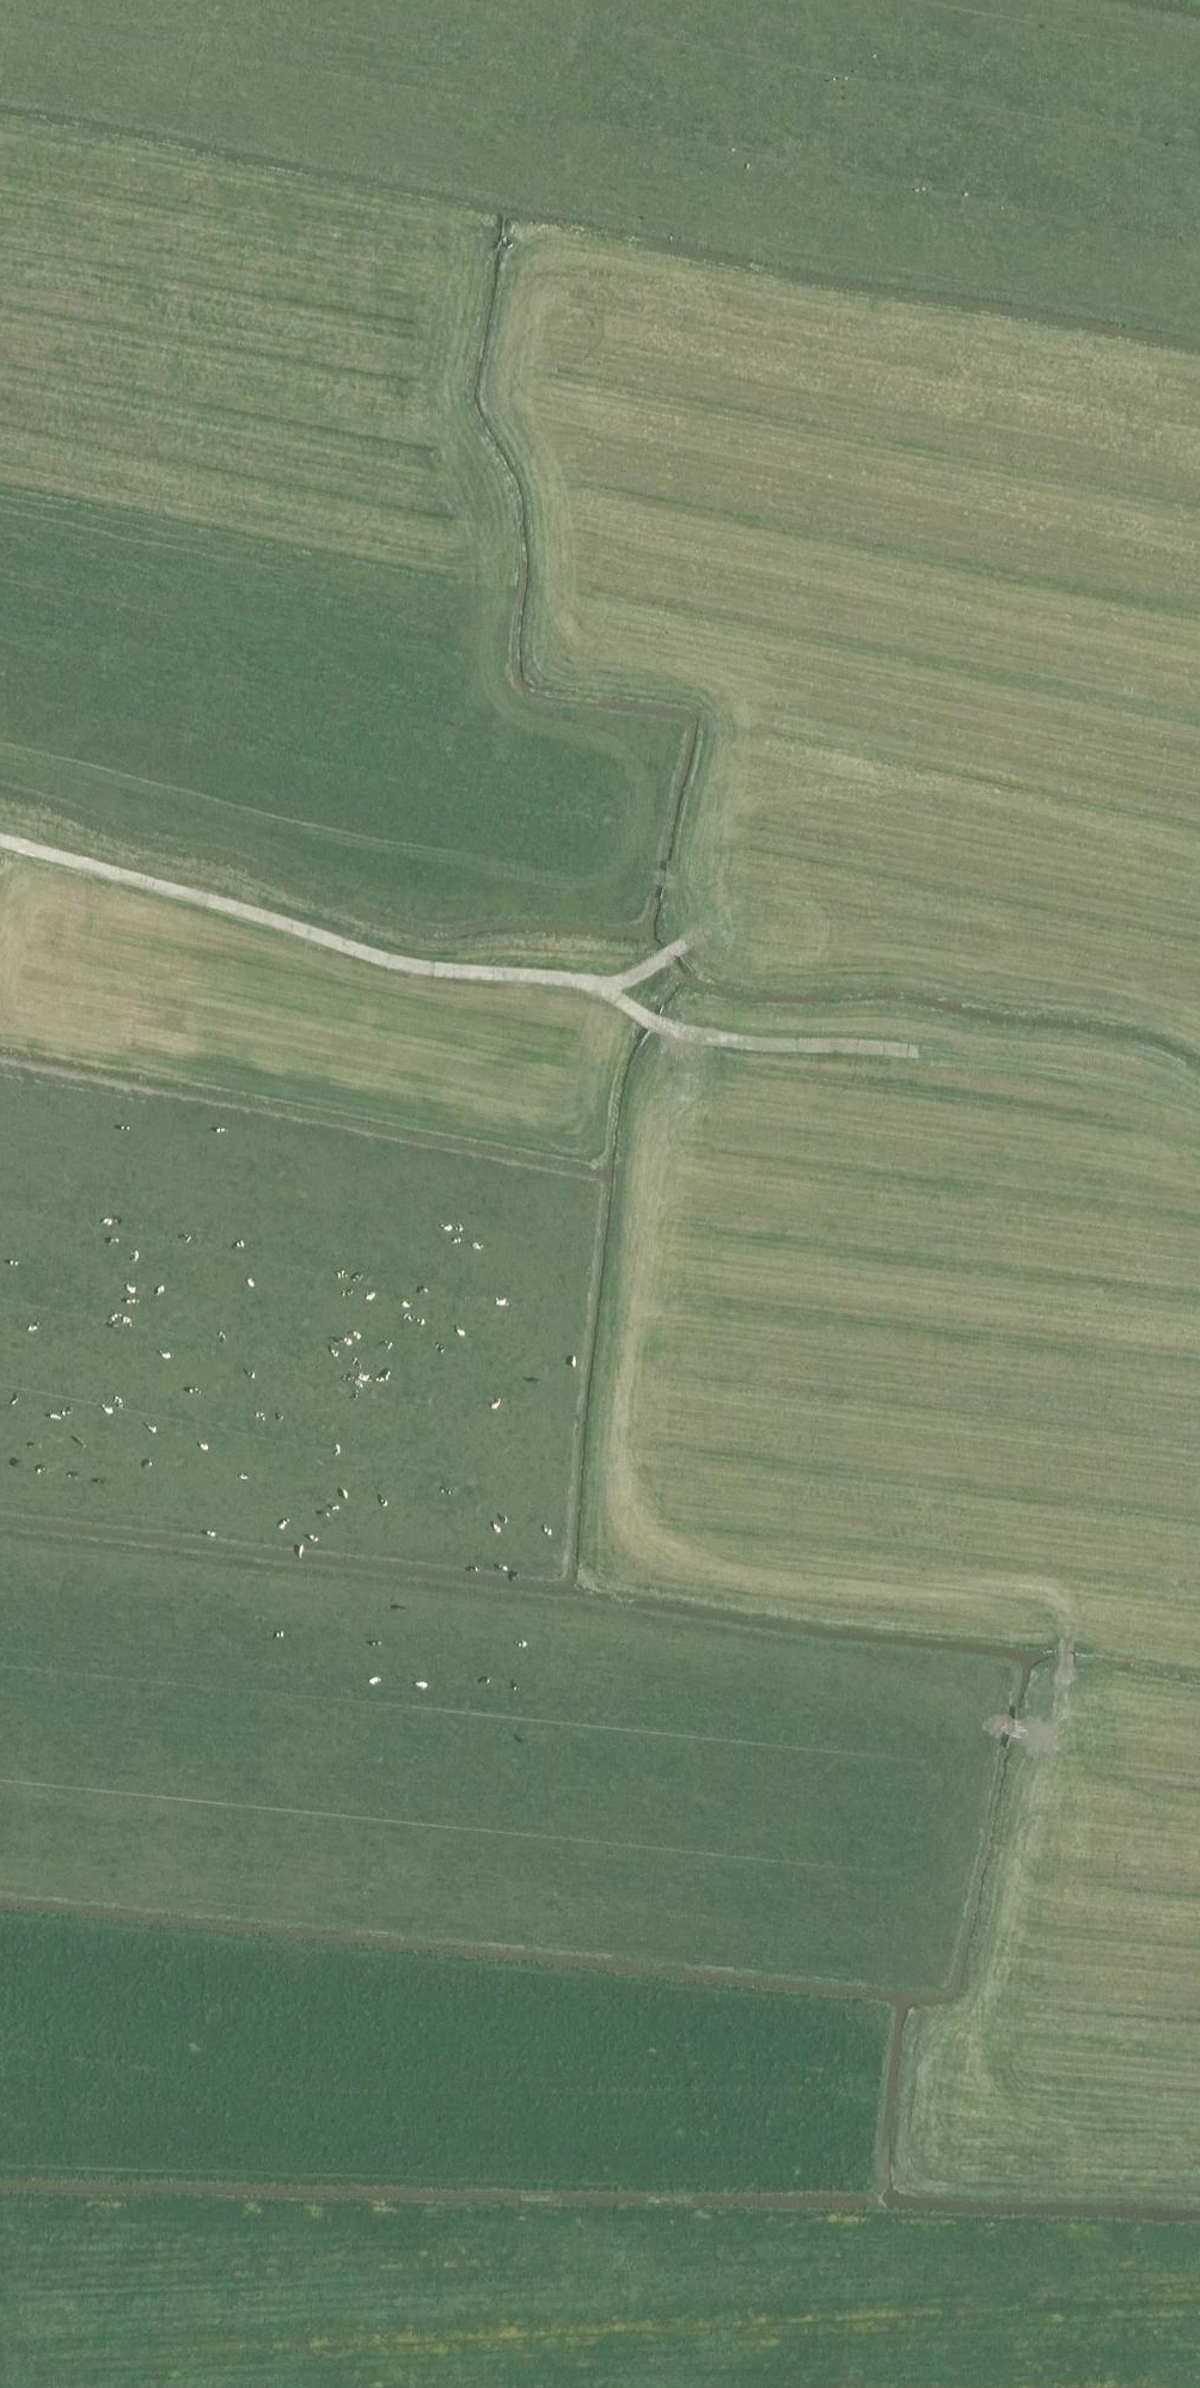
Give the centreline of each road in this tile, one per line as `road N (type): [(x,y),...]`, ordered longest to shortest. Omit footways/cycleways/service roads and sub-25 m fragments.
road 1 (track): [(1018,1230),(913,1055),(661,1027),(611,992),(839,855)]
road 2 (track): [(611,992),(598,983),(400,964),(0,846)]

